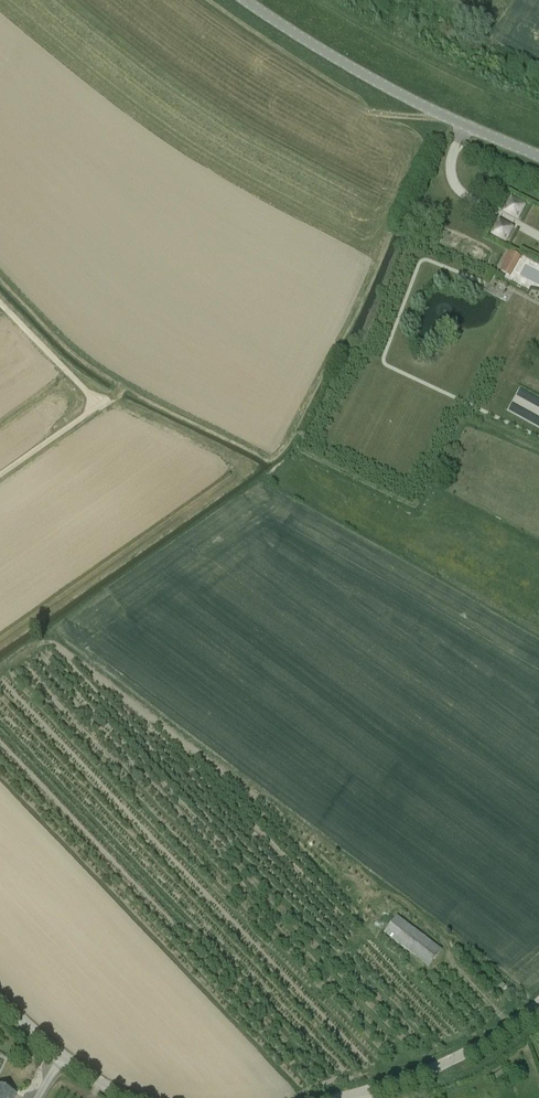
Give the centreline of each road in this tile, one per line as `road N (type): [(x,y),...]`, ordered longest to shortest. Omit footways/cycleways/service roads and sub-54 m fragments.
road 1 (tertiary): [(538,157),(378,85),(246,0)]
road 2 (unclassified): [(341,1097),(434,1067),(538,998)]
road 3 (unclassified): [(131,1097),(81,1067),(0,995)]

